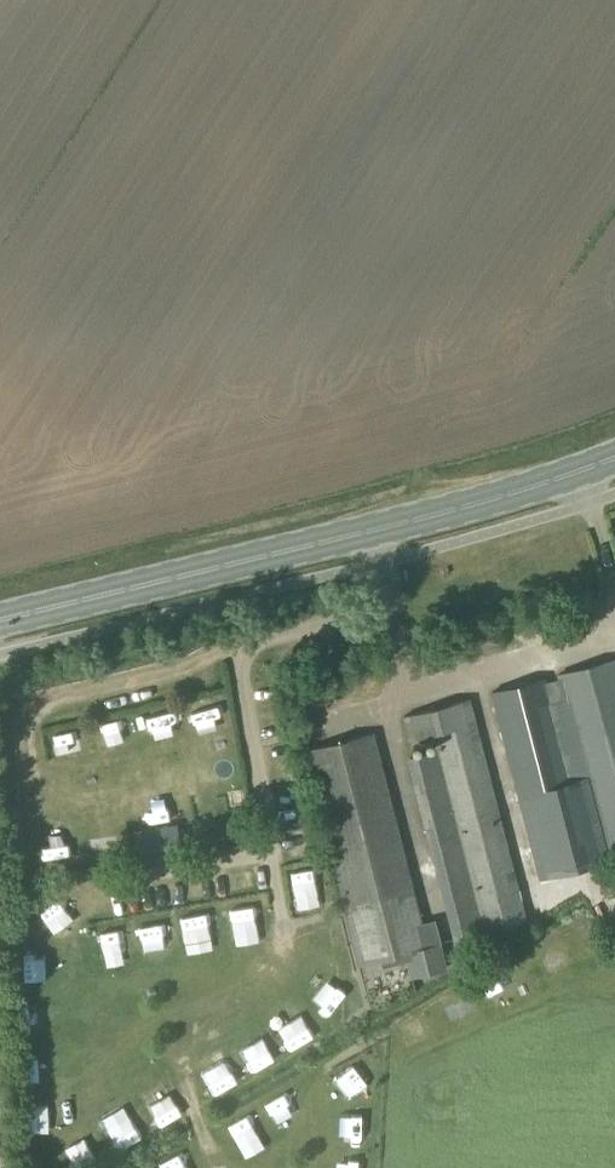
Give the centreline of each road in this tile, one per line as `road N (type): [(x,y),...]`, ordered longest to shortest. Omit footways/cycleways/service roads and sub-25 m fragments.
road 1 (primary): [(0,619),(476,504),(614,456)]

